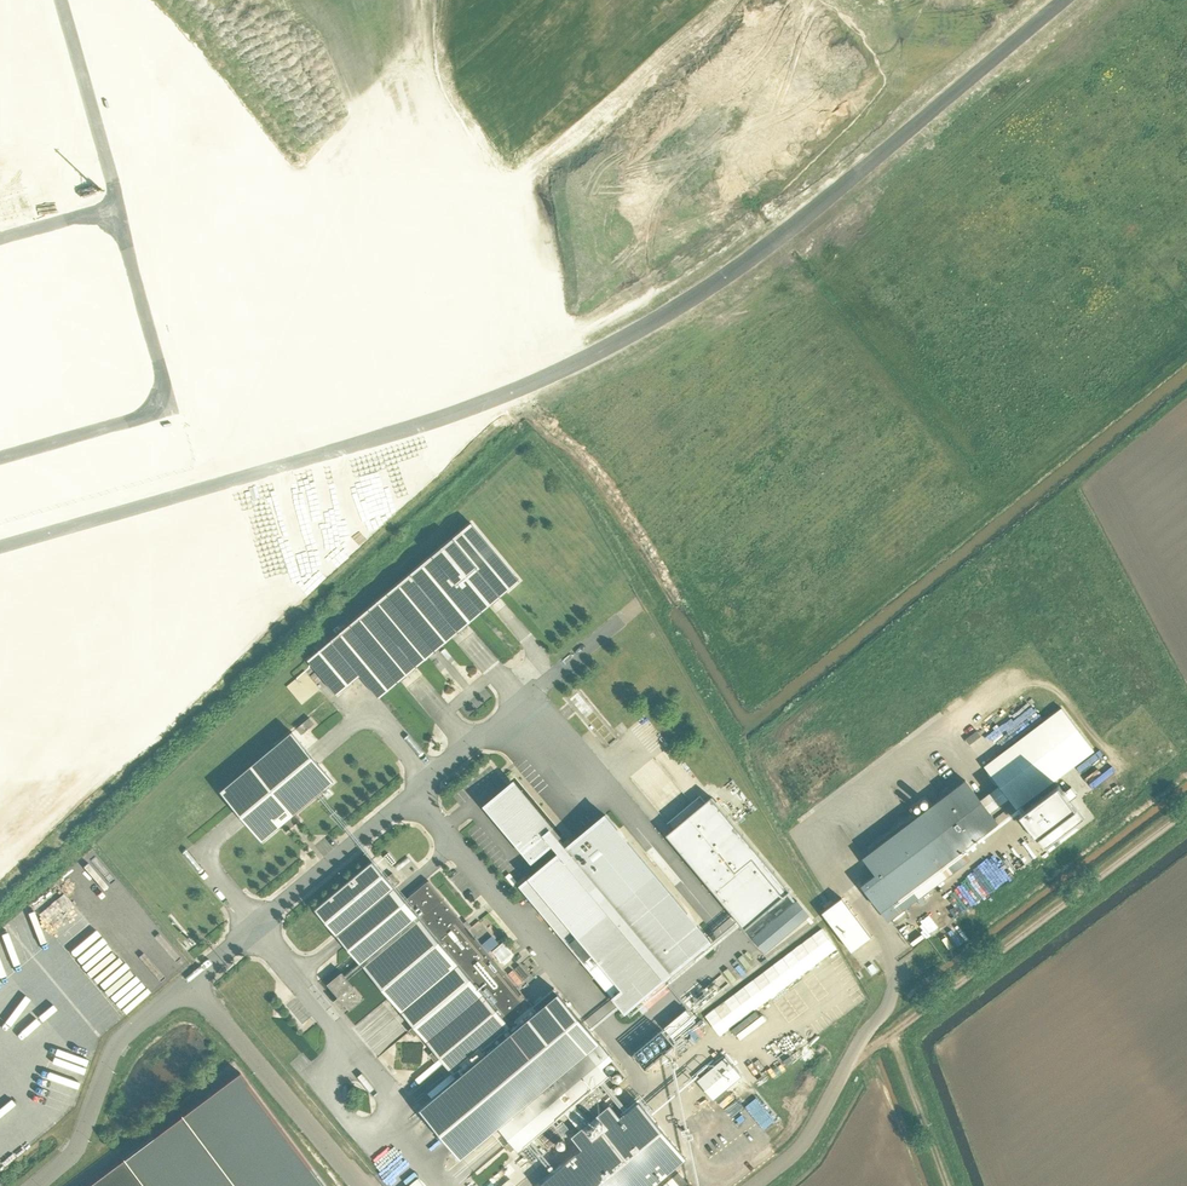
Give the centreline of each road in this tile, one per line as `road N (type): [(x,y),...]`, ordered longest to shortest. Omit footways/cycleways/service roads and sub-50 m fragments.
road 1 (unclassified): [(359,1185),(189,981)]
road 2 (unclassified): [(36,1185),(69,1157),(115,1042),(189,981)]
road 3 (unclassified): [(896,978),(885,1010),(805,1141),(752,1185)]

